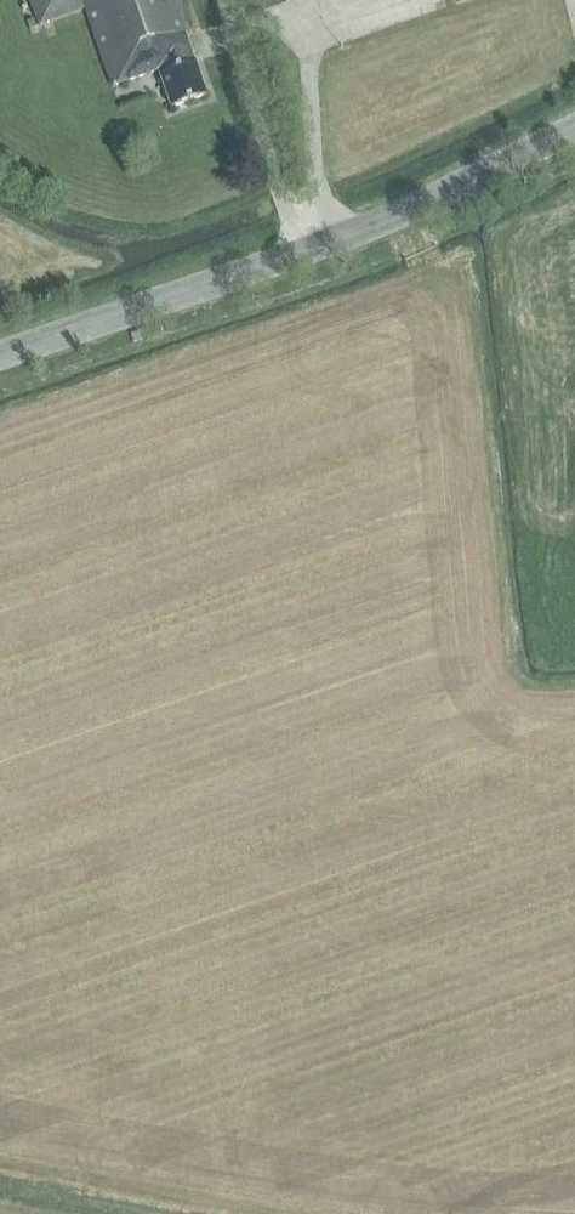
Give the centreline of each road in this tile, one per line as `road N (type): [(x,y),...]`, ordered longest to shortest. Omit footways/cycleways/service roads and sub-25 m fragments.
road 1 (tertiary): [(0,355),(360,232),(574,127)]

